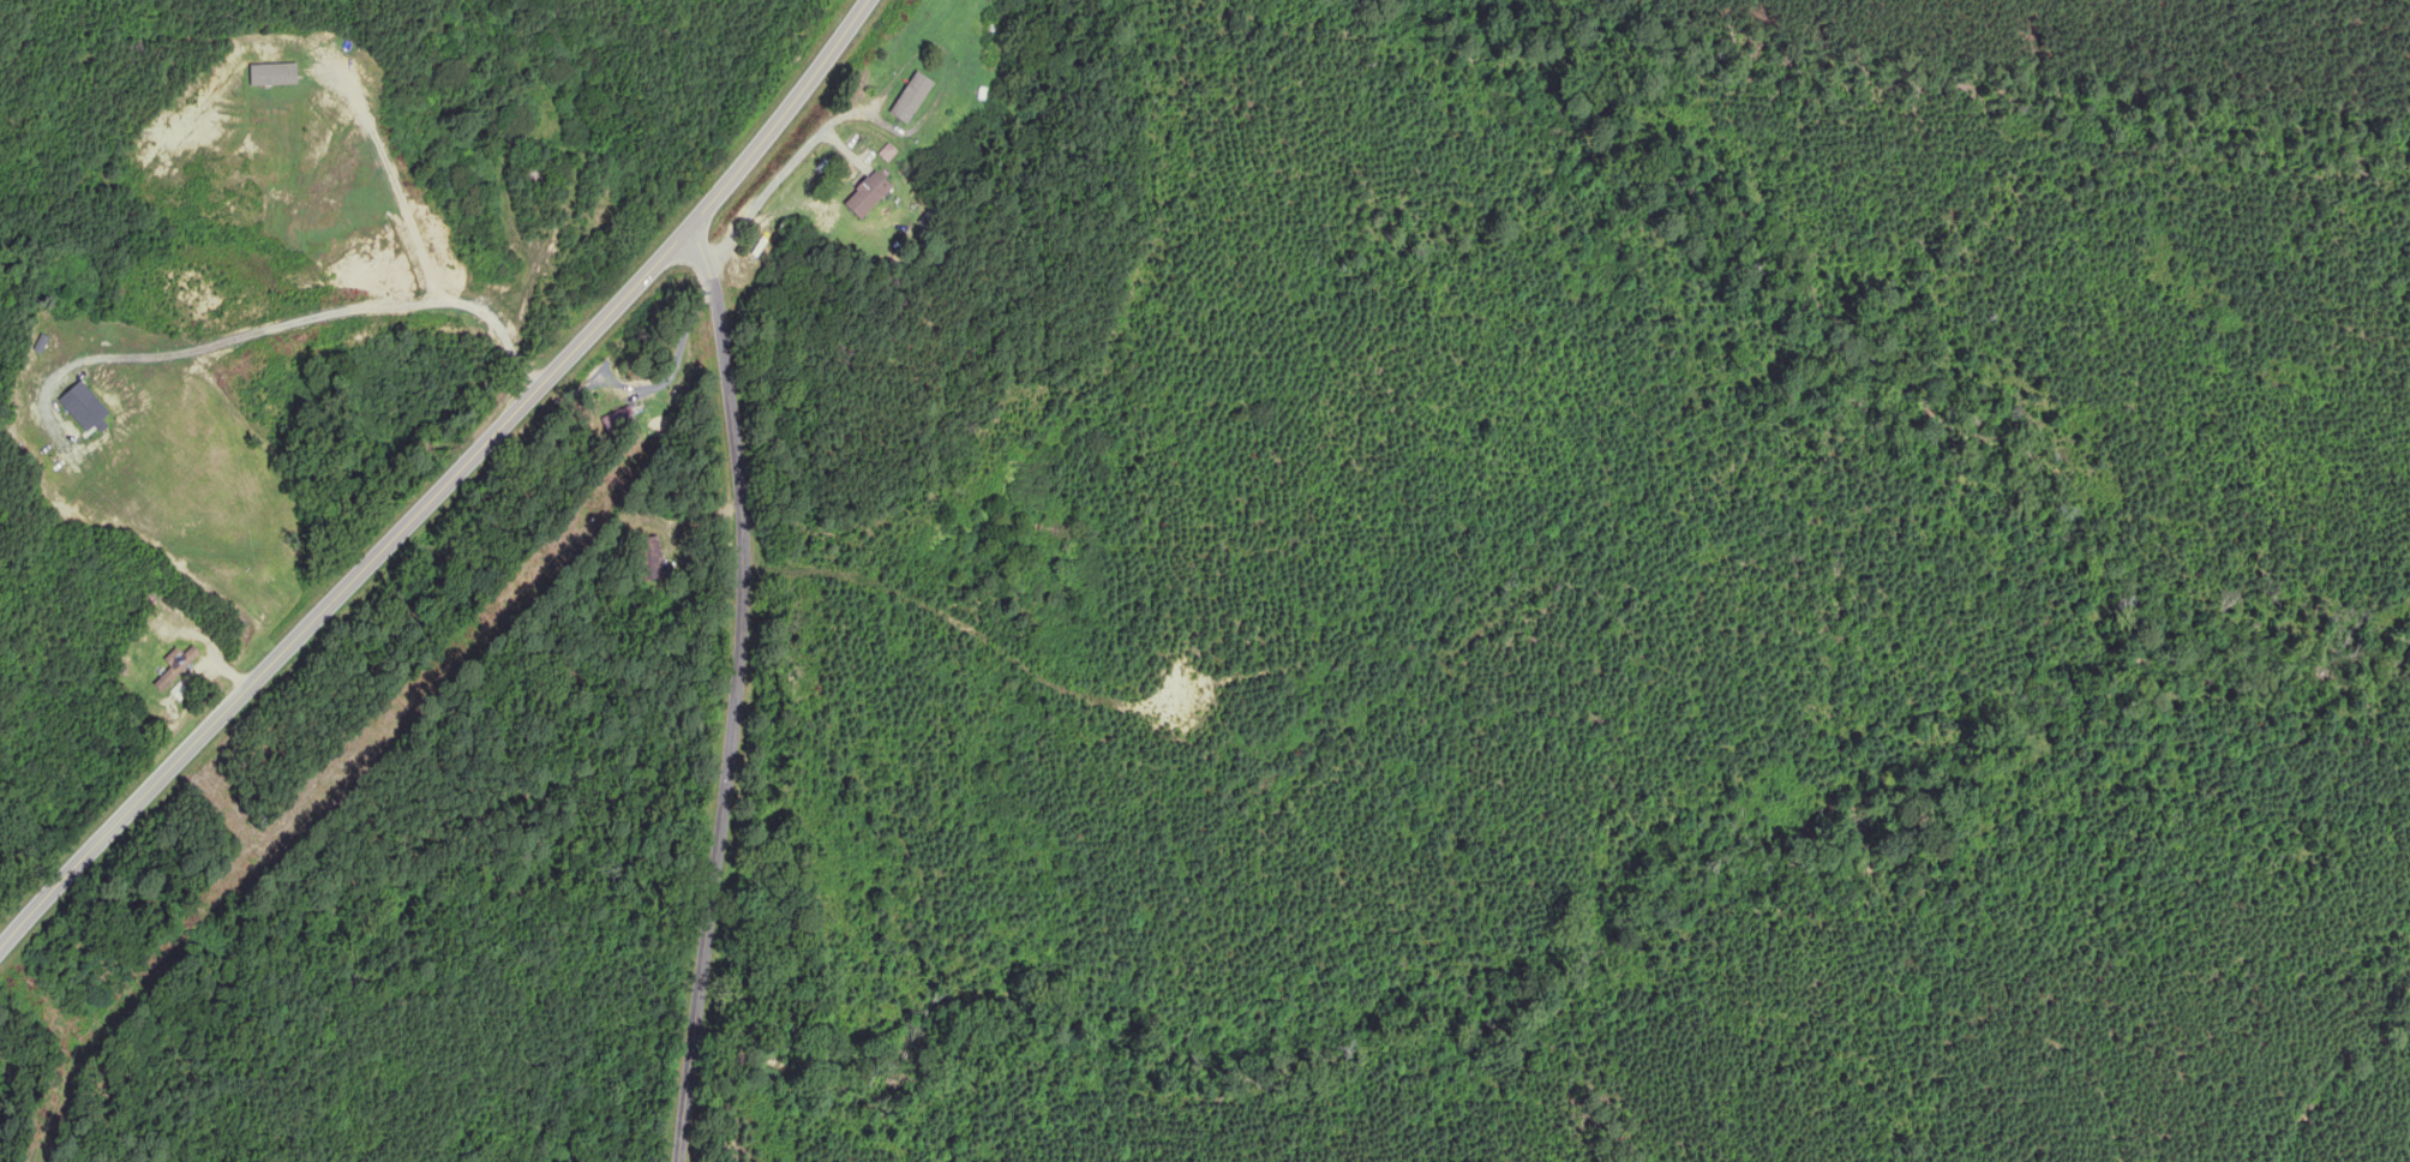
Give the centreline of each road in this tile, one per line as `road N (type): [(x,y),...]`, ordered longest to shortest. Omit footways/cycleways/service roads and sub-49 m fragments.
road 1 (secondary): [(0,948),(368,558),(577,352),(820,76),(872,0)]
road 2 (residential): [(699,215),(737,466),(739,624),(680,1161)]

